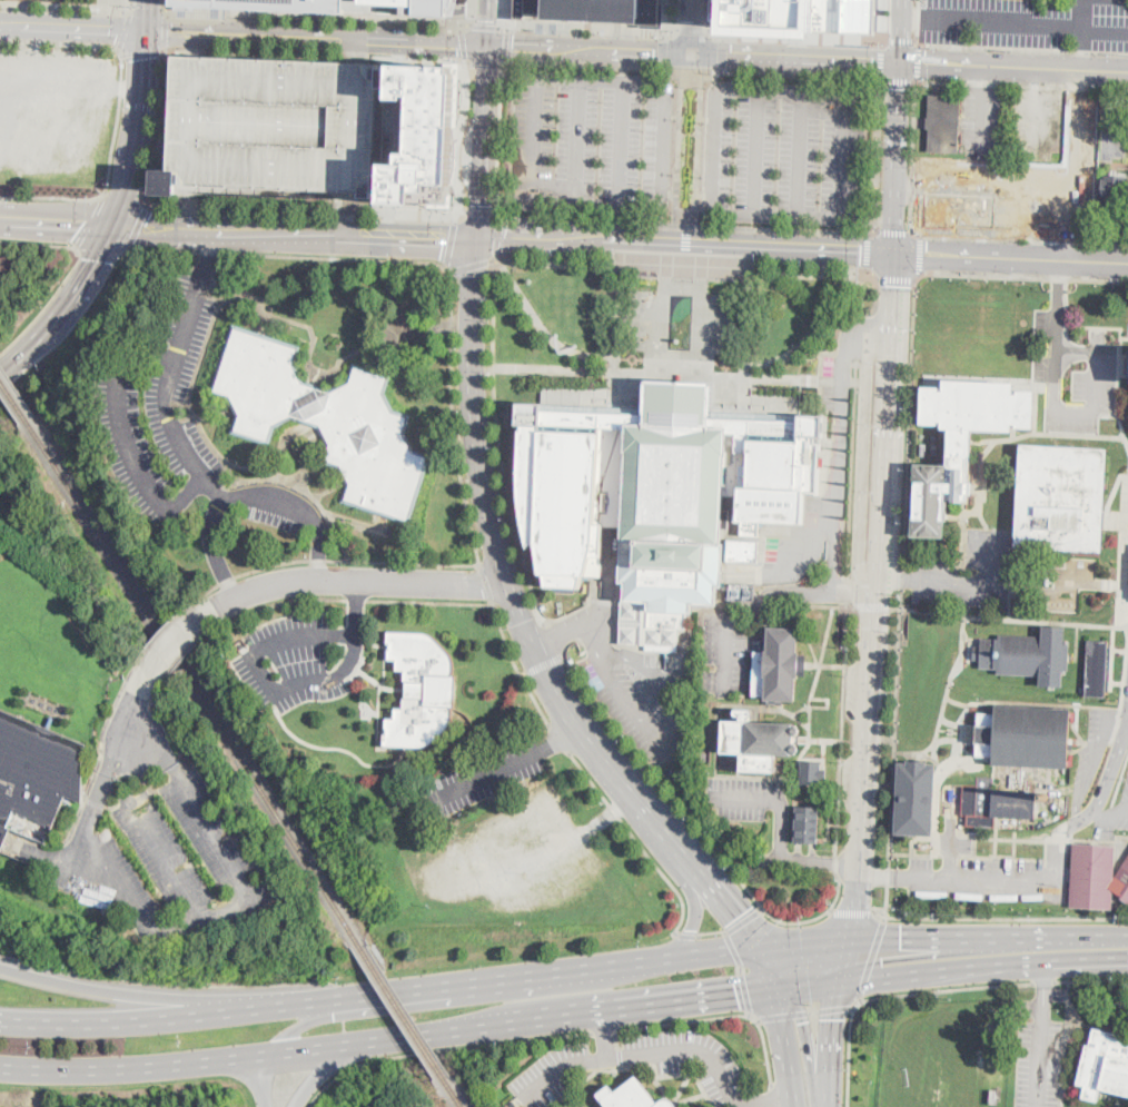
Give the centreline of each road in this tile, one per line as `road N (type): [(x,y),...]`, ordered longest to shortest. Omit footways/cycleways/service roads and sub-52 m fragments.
road 1 (primary): [(0,1069),(141,1069),(842,985)]
road 2 (secondary): [(850,942),(861,862),(893,251)]
road 3 (secondary): [(477,239),(473,378),(489,508),(542,668),(615,775)]
road 4 (primary): [(673,959),(249,1010)]
road 5 (secondary): [(116,224),(477,239)]
road 6 (secondary): [(488,46),(147,31)]
road 7 (residential): [(218,604),(314,581),(509,585)]
road 8 (primary): [(249,1010),(0,966)]
road 9 (primary): [(249,1010),(141,1022),(0,1022)]
road 10 (secondary): [(893,251),(1127,263)]
road 11 (secondary): [(1127,72),(898,63)]
road 12 (secondary): [(477,239),(686,244)]
road 13 (secondary): [(686,244),(893,251)]
road 14 (secondary): [(898,63),(693,53)]
road 15 (secondary): [(693,53),(488,46)]
road 16 (primary): [(116,224),(138,140),(147,31)]
road 17 (secondary): [(488,46),(477,239)]
road 18 (primary): [(0,373),(69,304),(116,224)]
road 19 (secondary): [(893,251),(898,63)]
road 20 (primary): [(842,985),(1025,952)]
road 21 (tertiary): [(376,996),(301,1025),(263,1056),(266,1106)]
road 22 (primary): [(850,942),(673,959)]
road 23 (primary): [(1025,952),(850,942)]
road 24 (secondary): [(829,1098),(796,987),(762,949)]
road 25 (secondary): [(762,949),(800,1106)]
road 26 (secondary): [(147,31),(0,25)]
road 27 (secondary): [(682,852),(762,949)]
road 28 (secondary): [(828,1106),(842,985)]

